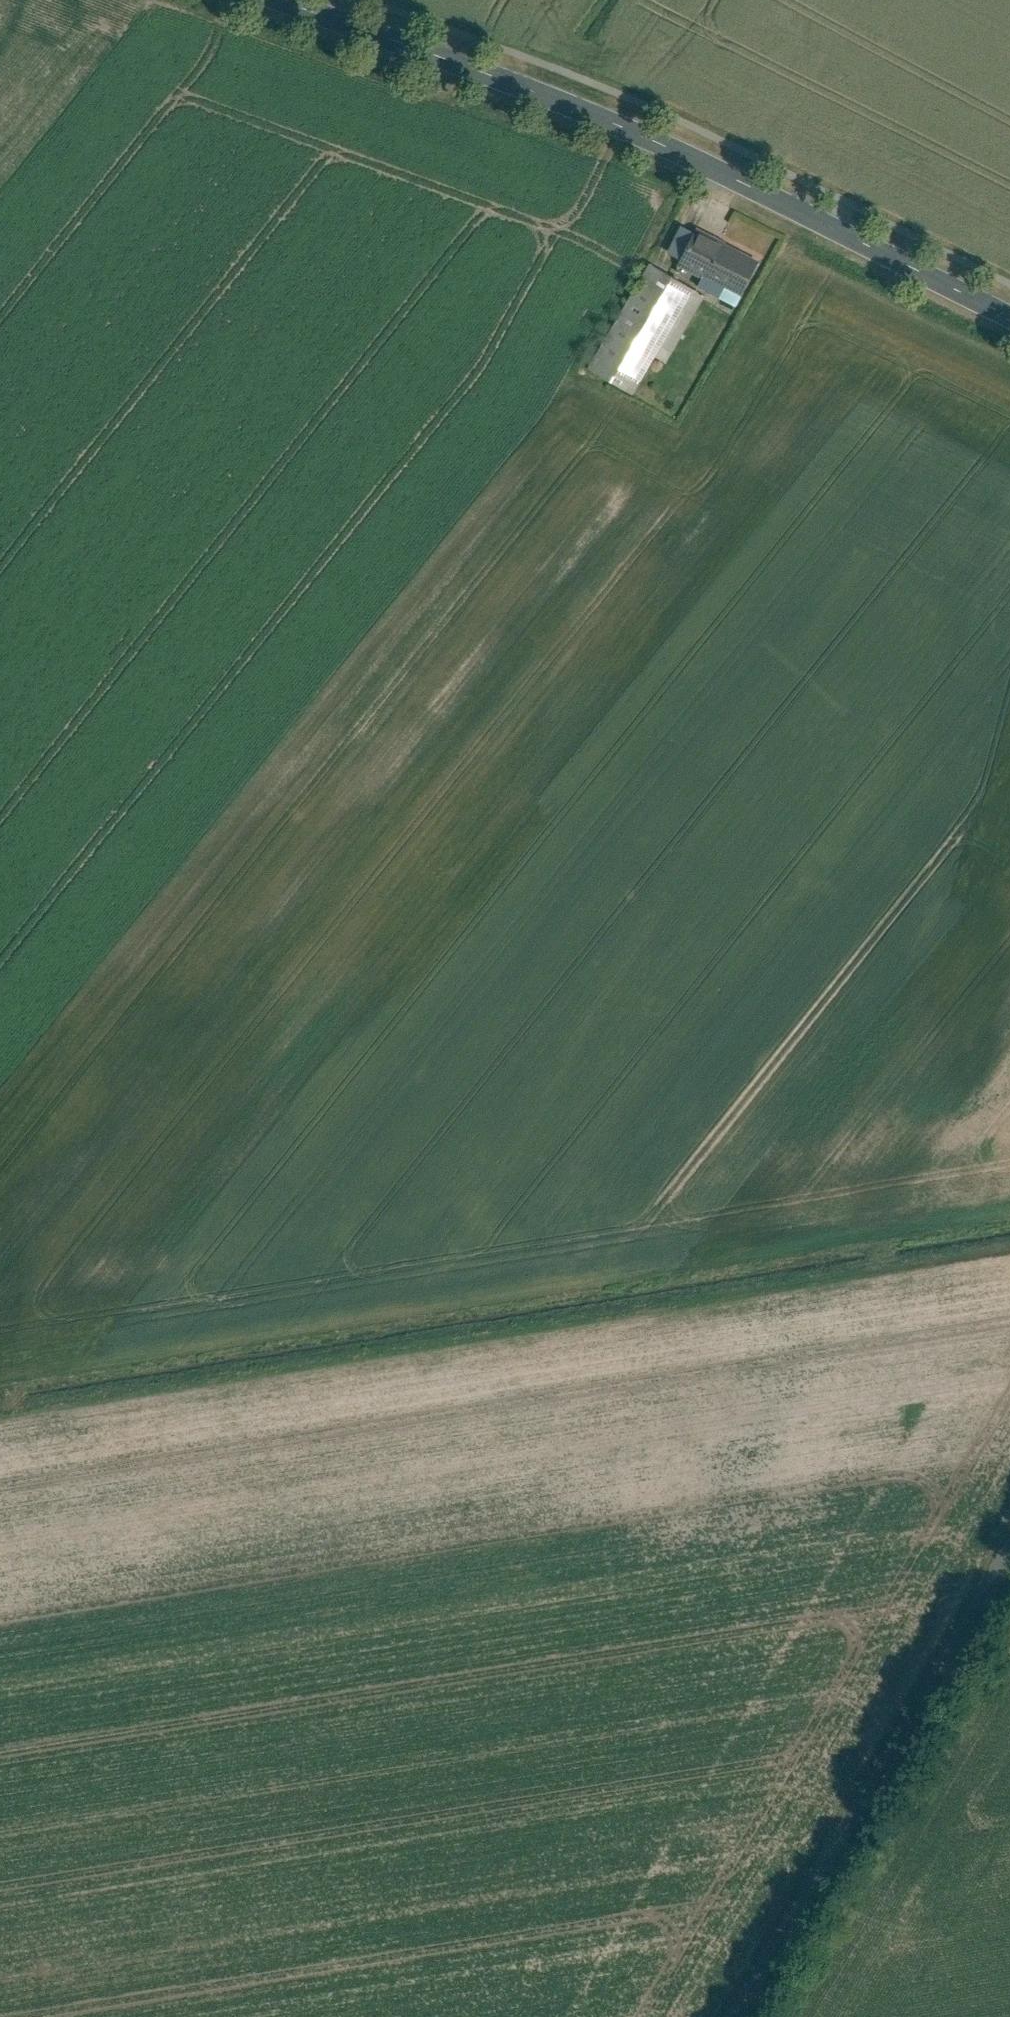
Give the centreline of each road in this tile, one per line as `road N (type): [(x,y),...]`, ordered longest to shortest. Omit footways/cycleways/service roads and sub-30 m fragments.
road 1 (tertiary): [(284,0),(594,111),(1009,312)]
road 2 (residential): [(1009,1554),(736,2016)]

